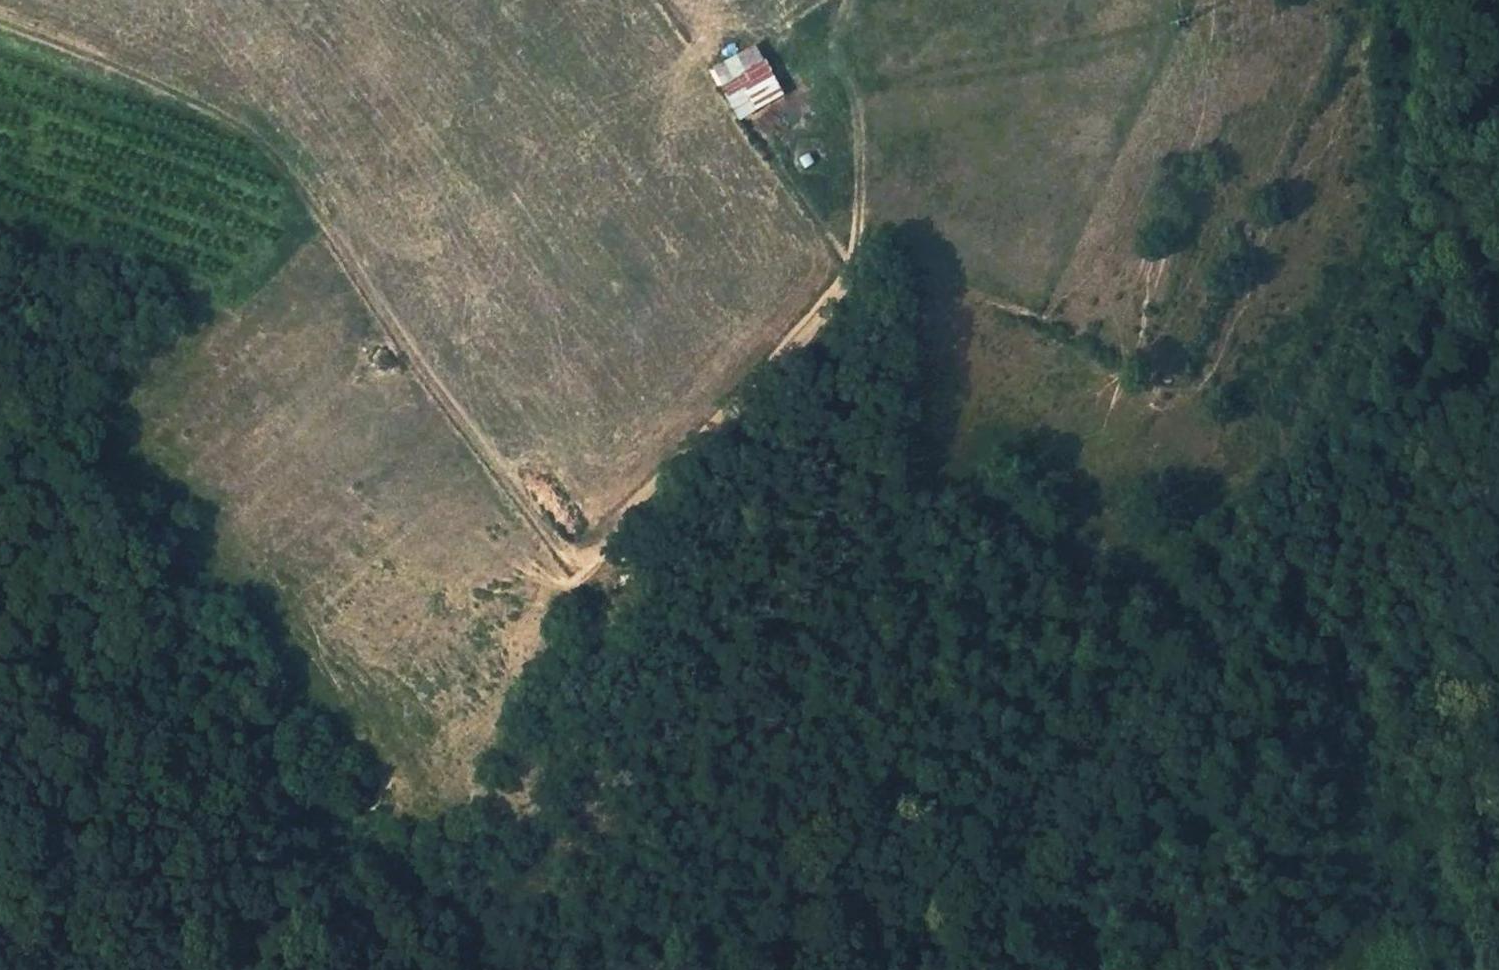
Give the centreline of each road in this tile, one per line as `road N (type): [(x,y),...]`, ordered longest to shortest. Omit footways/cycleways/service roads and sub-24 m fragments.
road 1 (track): [(0,10),(262,130),(558,558),(625,538),(790,335),(853,280),(857,164),(847,104),(816,35),(838,0)]

